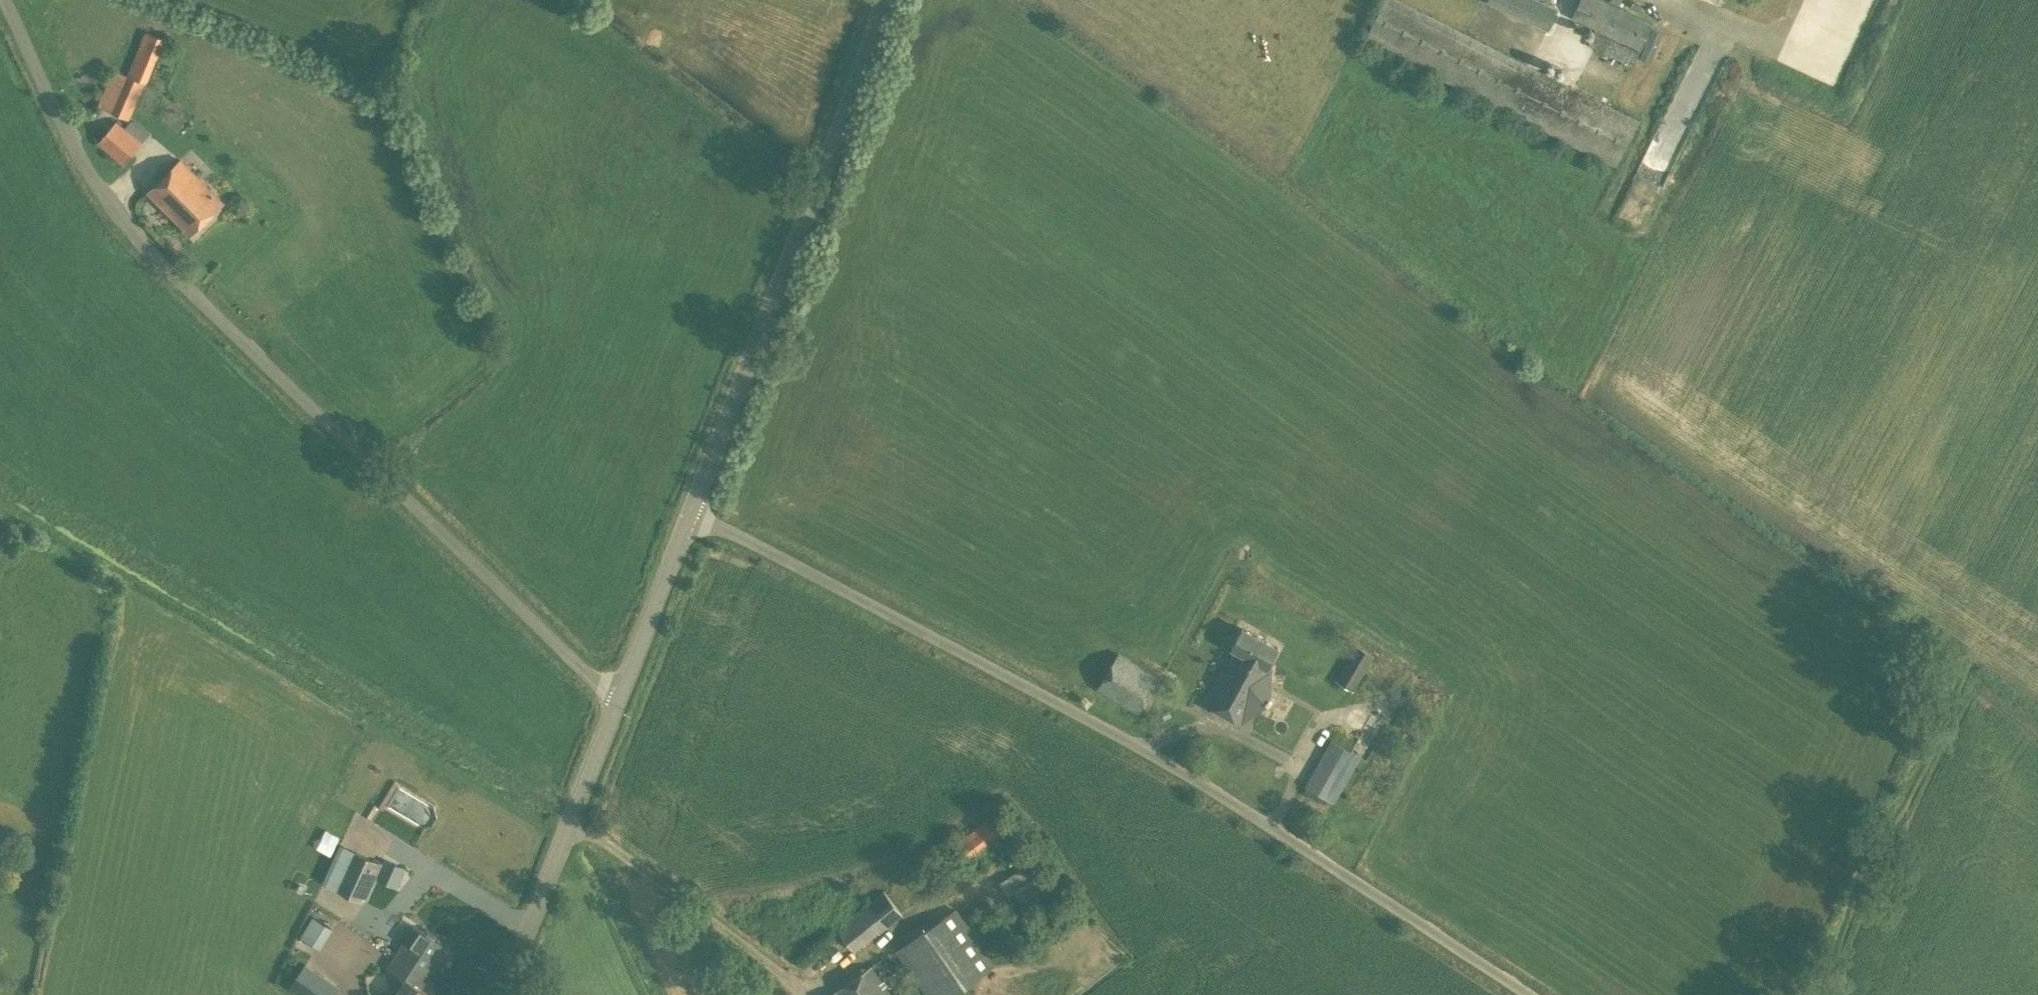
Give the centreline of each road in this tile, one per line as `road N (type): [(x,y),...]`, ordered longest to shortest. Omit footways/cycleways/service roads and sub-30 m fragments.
road 1 (unclassified): [(1527,994),(1193,782),(692,511)]
road 2 (unclassified): [(619,699),(119,224),(71,153),(0,13)]
road 3 (tertiary): [(692,511),(879,0)]
road 4 (tertiary): [(494,994),(540,907),(619,699)]
road 5 (tertiary): [(619,699),(692,511)]

